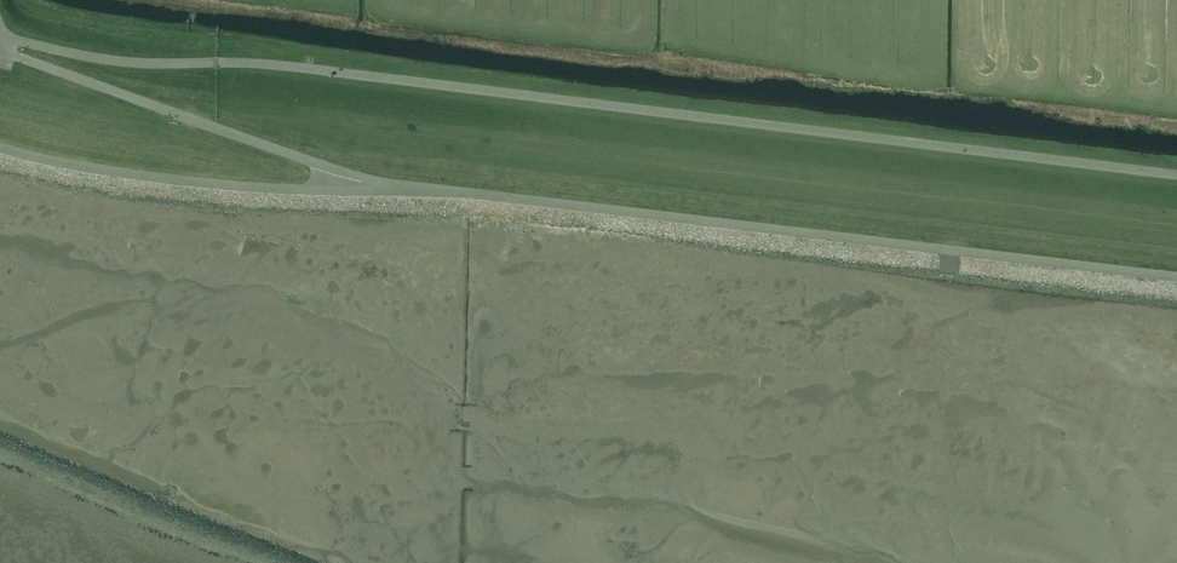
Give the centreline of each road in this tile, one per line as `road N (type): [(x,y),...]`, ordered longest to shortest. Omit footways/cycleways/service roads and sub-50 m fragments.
road 1 (unclassified): [(1176,179),(314,71),(117,64),(0,41)]
road 2 (unclassified): [(412,198),(1176,284)]
road 3 (unclassified): [(0,45),(412,198)]
road 4 (unclassified): [(0,155),(167,185),(412,198)]

